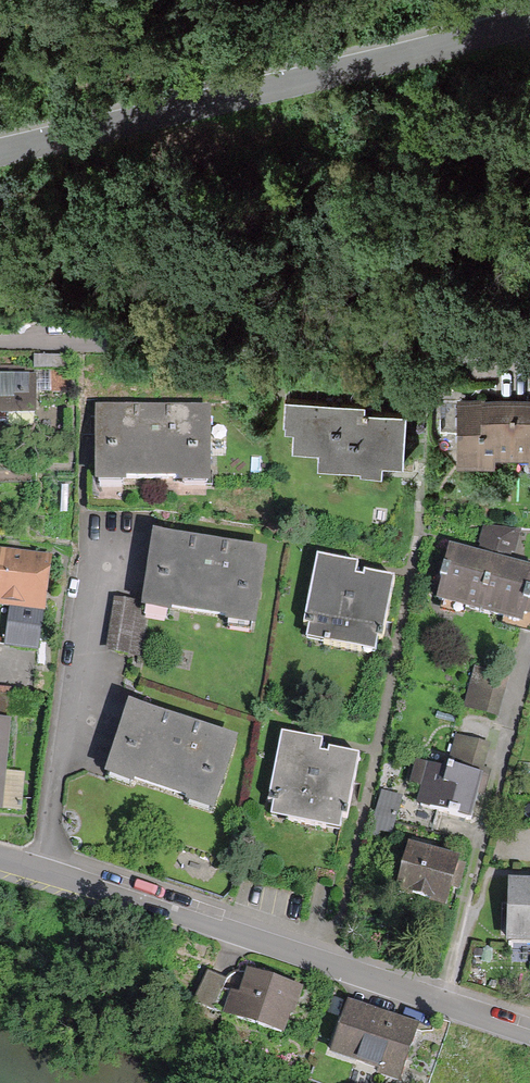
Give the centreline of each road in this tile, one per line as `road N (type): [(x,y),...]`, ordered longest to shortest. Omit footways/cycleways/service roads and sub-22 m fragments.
road 1 (residential): [(0,859),(529,1033)]
road 2 (residential): [(529,21),(0,152)]
road 3 (residential): [(529,353),(0,340)]

